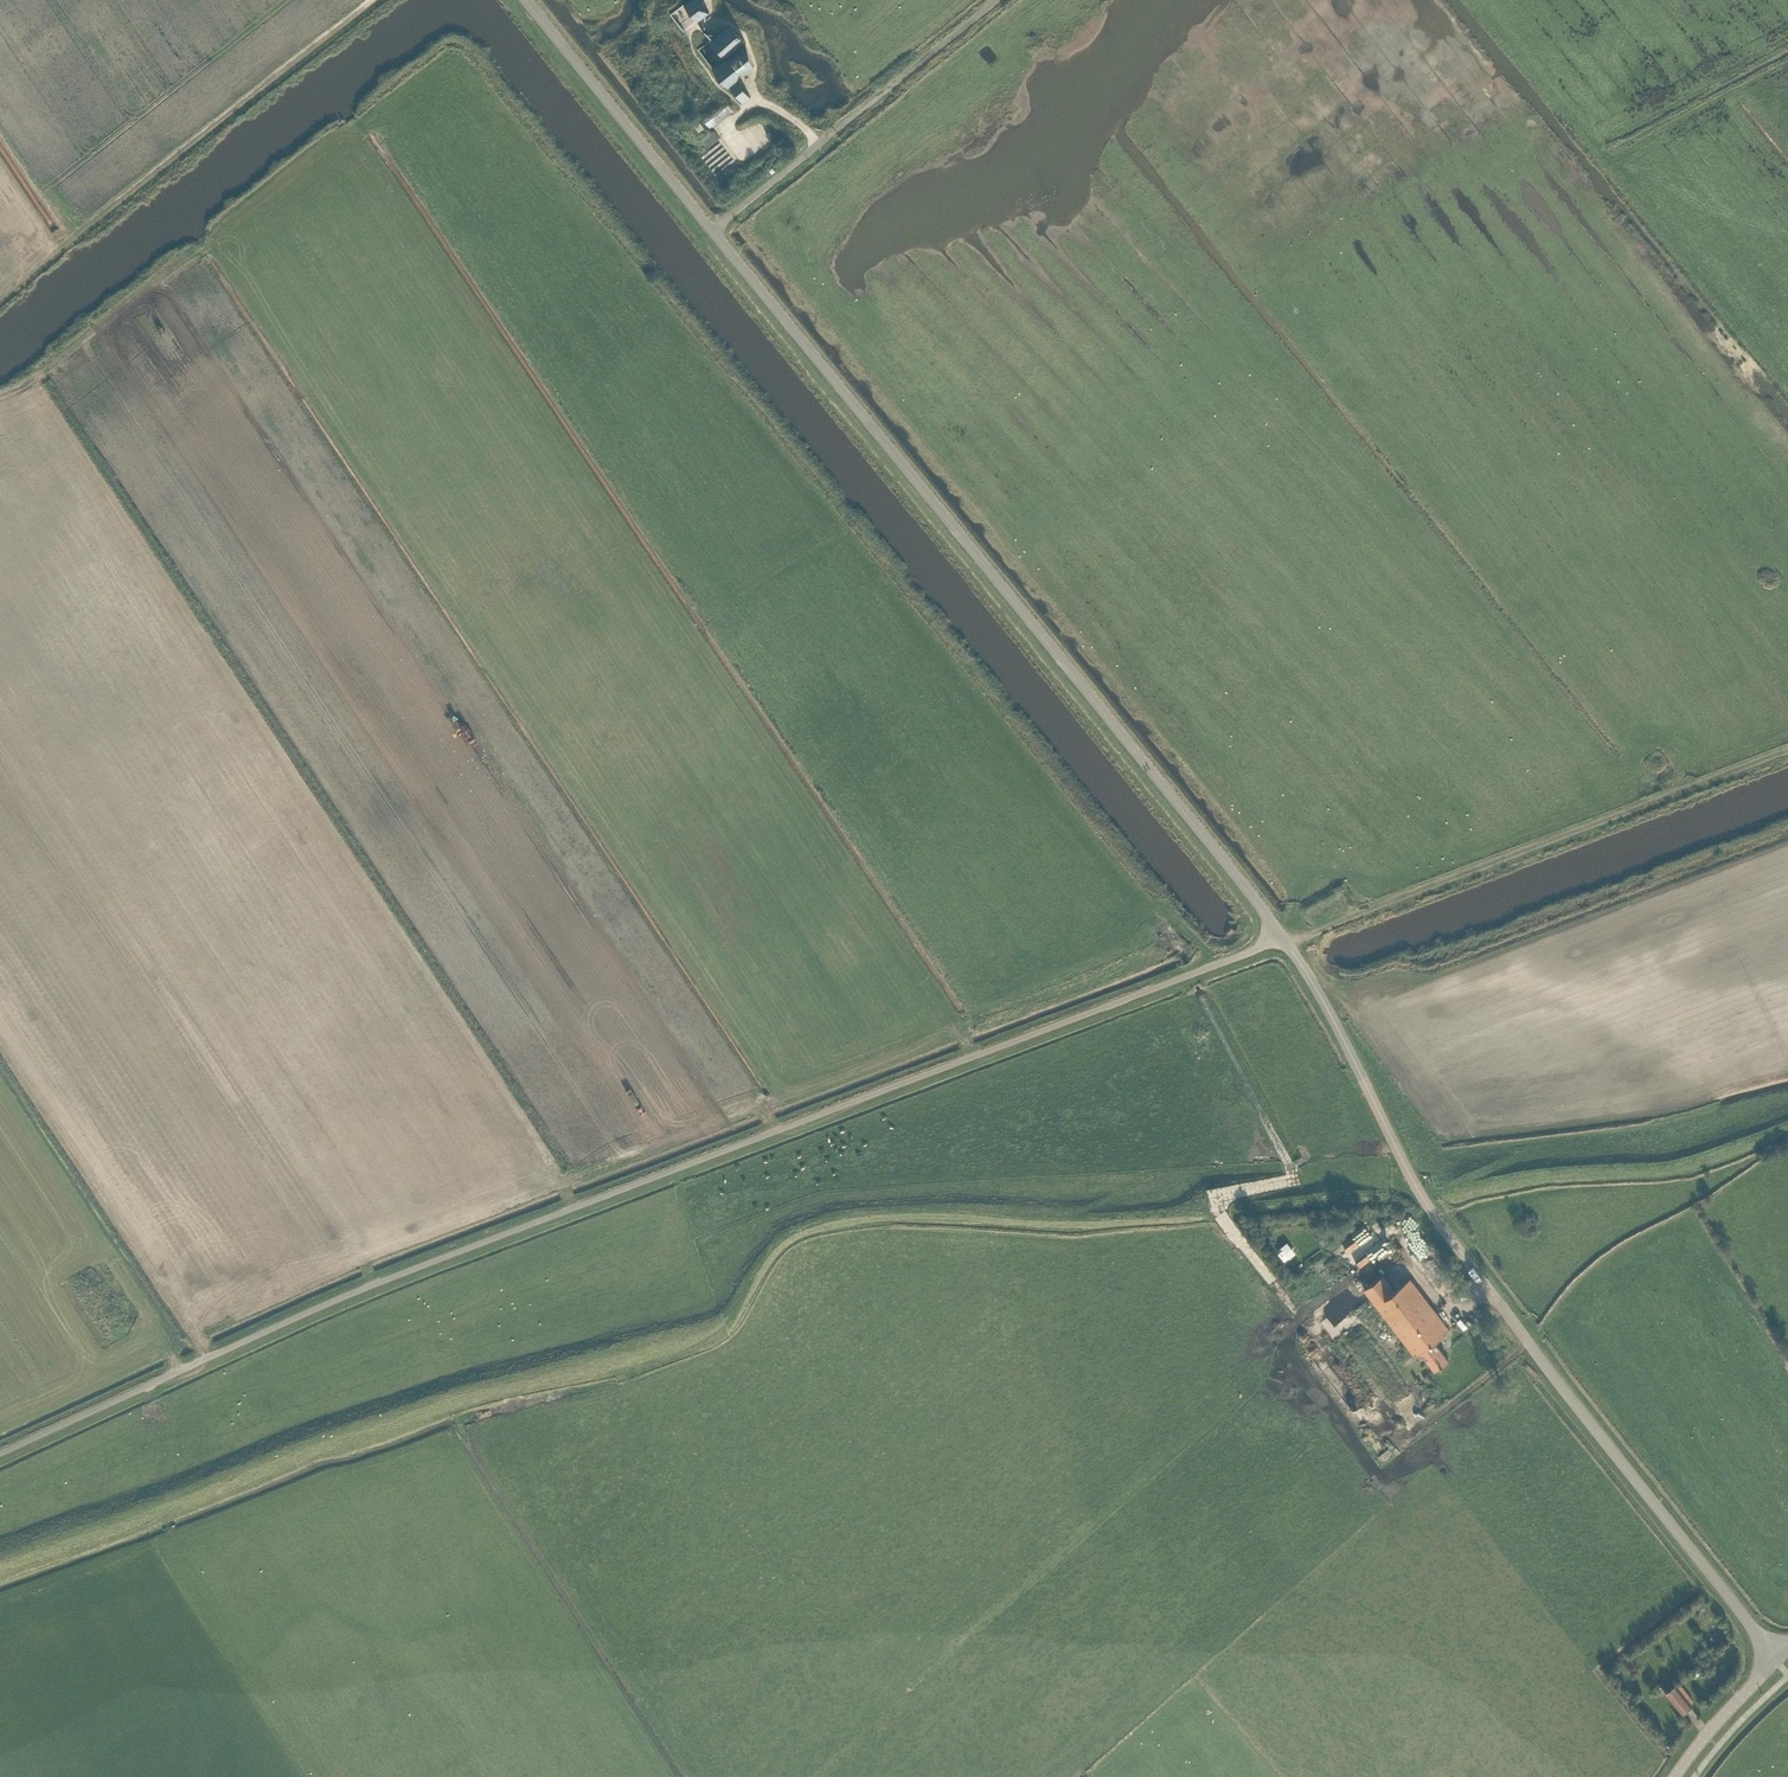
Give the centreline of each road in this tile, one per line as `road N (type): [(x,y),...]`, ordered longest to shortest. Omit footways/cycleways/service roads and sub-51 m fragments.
road 1 (unclassified): [(0,1454),(439,1258),(1283,937)]
road 2 (tertiary): [(1283,937),(529,0)]
road 3 (tertiary): [(1776,1656),(1463,1260),(1283,937)]
road 4 (track): [(0,293),(369,0)]
road 5 (track): [(1287,1299),(1227,1216),(1237,1198),(1283,1169),(1285,1159),(1191,974)]
road 6 (track): [(713,222),(994,0)]
road 7 (tertiary): [(1674,1776),(1776,1656)]

